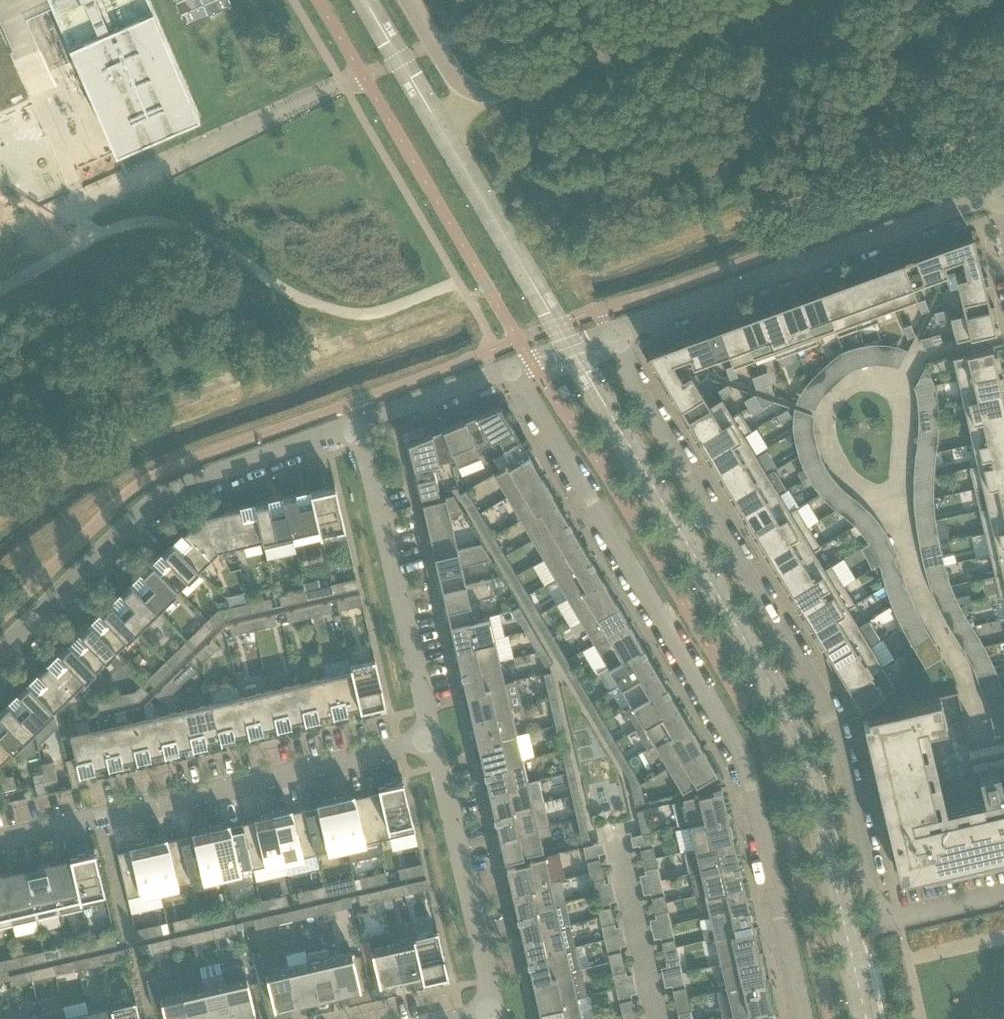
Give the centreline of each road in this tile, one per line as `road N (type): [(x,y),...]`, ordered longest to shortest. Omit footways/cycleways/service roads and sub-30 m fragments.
road 1 (residential): [(612,334),(830,732),(871,918),(1003,889)]
road 2 (residential): [(504,376),(746,756),(810,1018)]
road 3 (tertiary): [(0,663),(170,495),(362,428)]
road 4 (residential): [(0,832),(431,739)]
road 5 (tertiary): [(612,334),(1001,197)]
road 6 (unclassified): [(758,0),(515,89),(477,90),(450,66),(411,0)]
road 7 (residential): [(431,739),(362,428)]
road 8 (residential): [(495,1006),(431,739)]
road 9 (tertiary): [(362,428),(504,376)]

